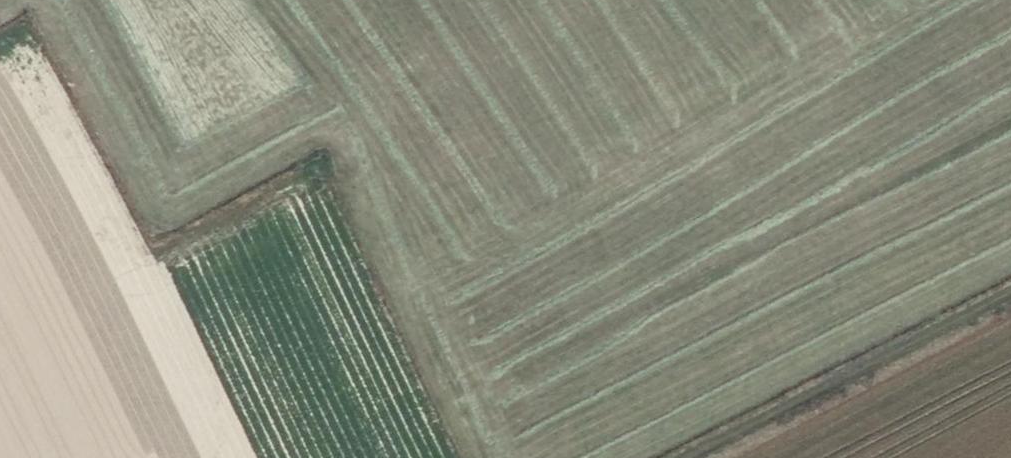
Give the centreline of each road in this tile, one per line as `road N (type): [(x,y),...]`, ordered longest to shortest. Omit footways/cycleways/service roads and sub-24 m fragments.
road 1 (track): [(685,457),(1010,290)]

